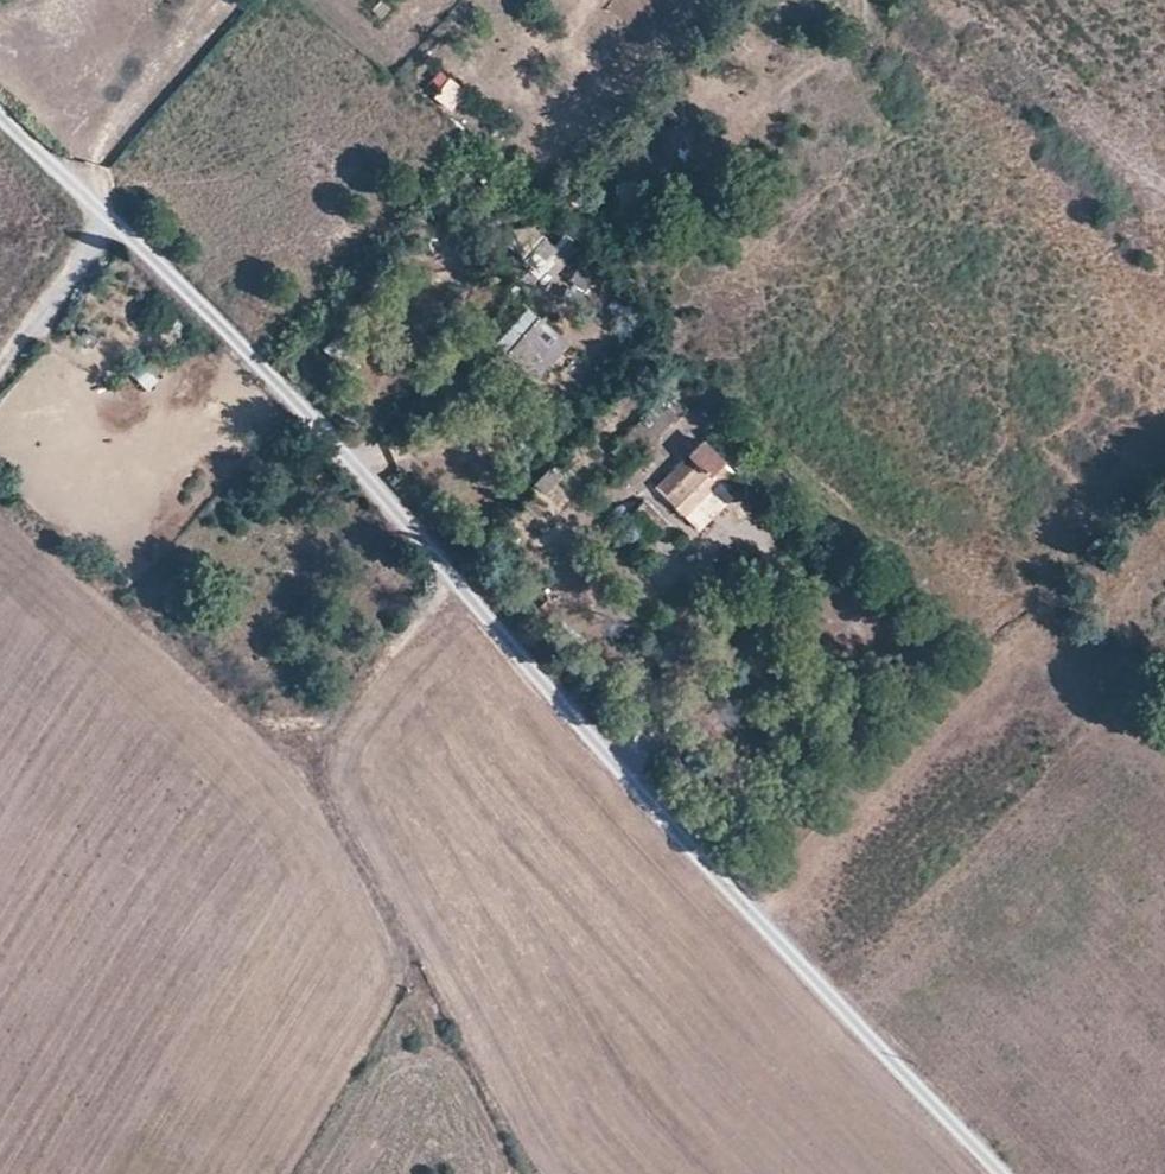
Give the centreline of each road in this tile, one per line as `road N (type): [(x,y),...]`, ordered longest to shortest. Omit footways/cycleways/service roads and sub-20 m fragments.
road 1 (track): [(0,111),(391,500),(711,866),(1003,1173)]

